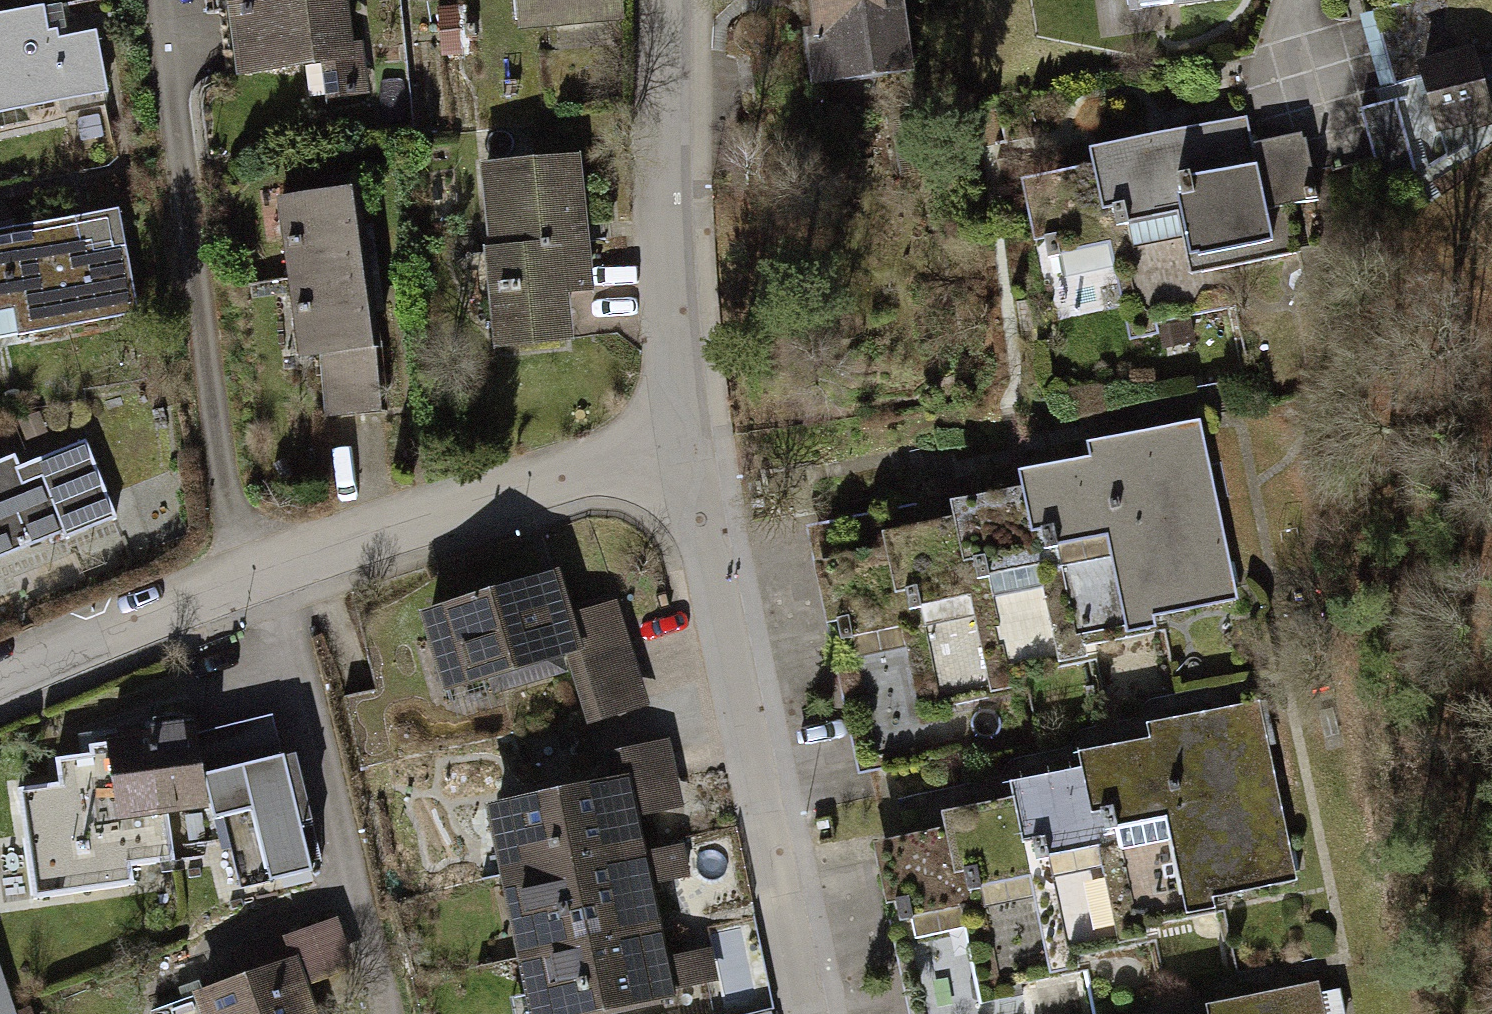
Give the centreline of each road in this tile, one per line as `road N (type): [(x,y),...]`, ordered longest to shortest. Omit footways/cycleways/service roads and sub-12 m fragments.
road 1 (residential): [(239,580),(160,0)]
road 2 (residential): [(688,453),(804,1013)]
road 3 (residential): [(239,580),(569,471),(688,453)]
road 4 (residential): [(657,0),(661,221),(688,453)]
road 5 (residential): [(0,681),(239,580)]

